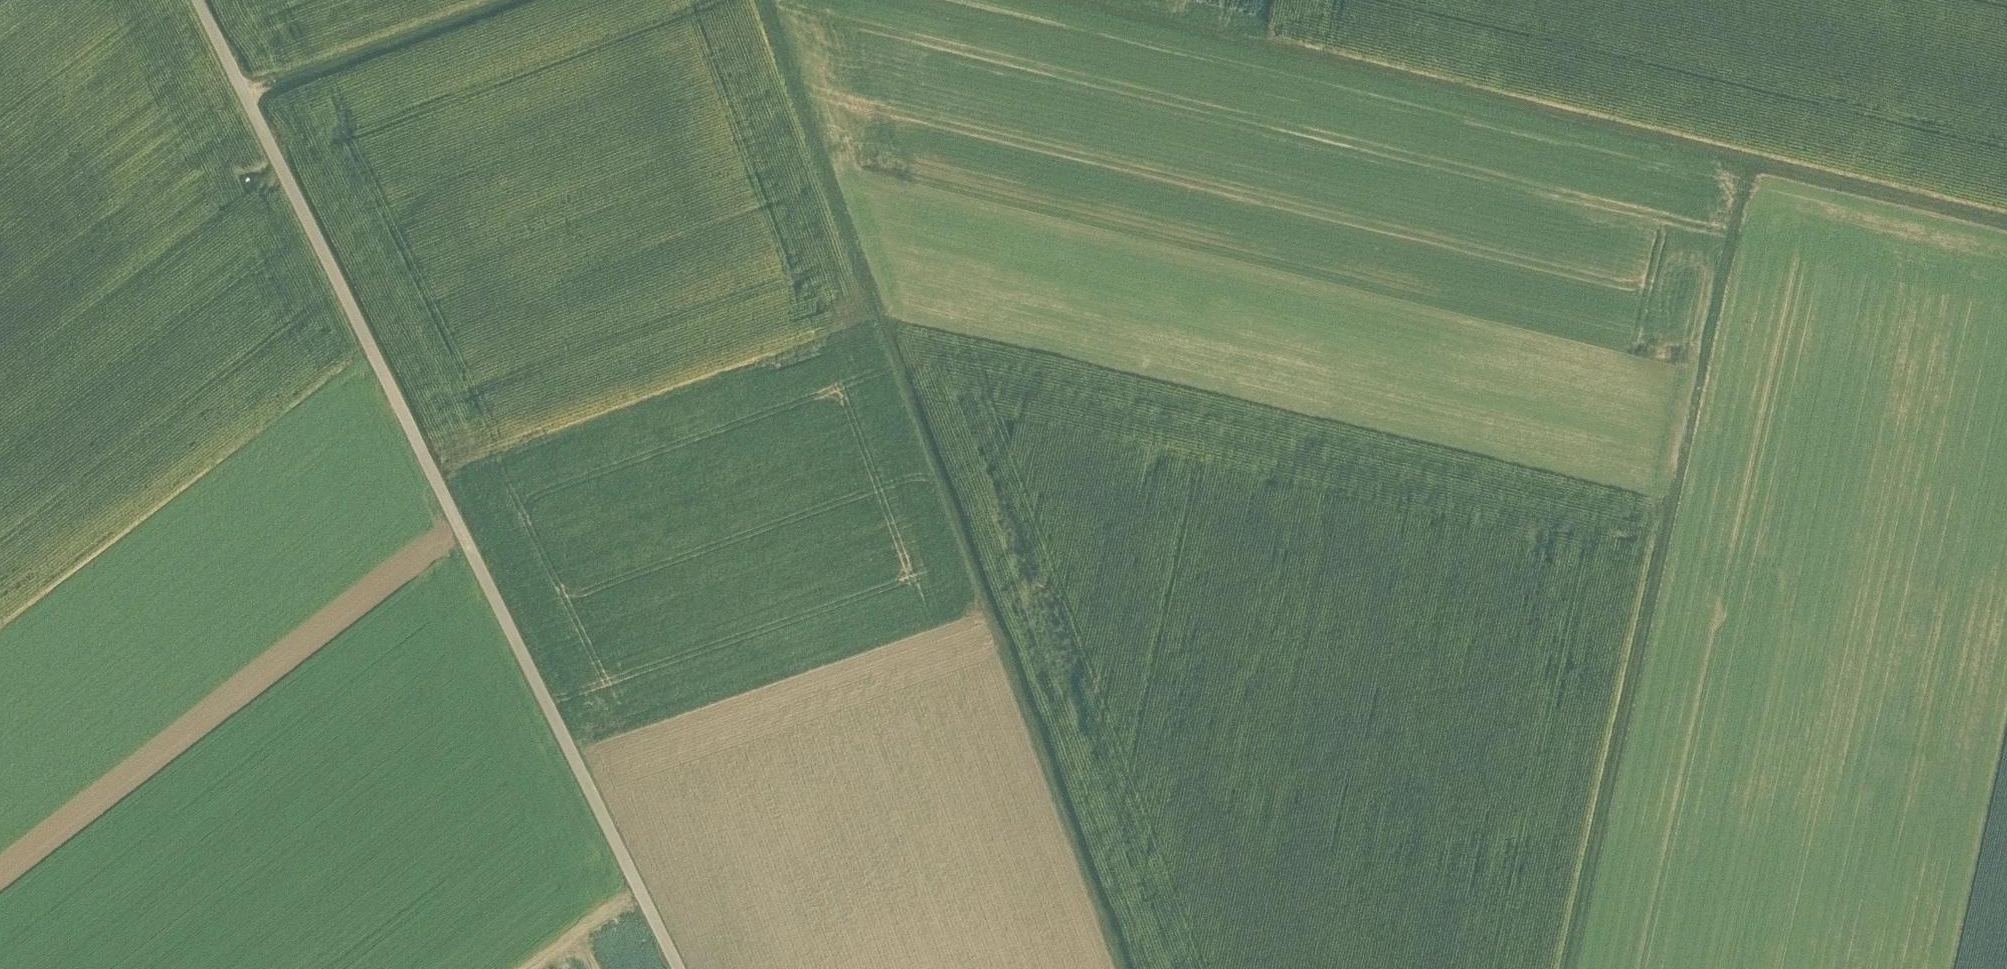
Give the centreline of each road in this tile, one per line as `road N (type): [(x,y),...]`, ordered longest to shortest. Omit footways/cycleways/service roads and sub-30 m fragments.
road 1 (unclassified): [(680,968),(200,0)]
road 2 (track): [(1124,968),(758,0)]
road 3 (track): [(1567,968),(1742,162)]
road 4 (track): [(1066,0),(1742,162)]
road 5 (track): [(245,92),(514,0)]
road 6 (track): [(2006,225),(1742,162)]

